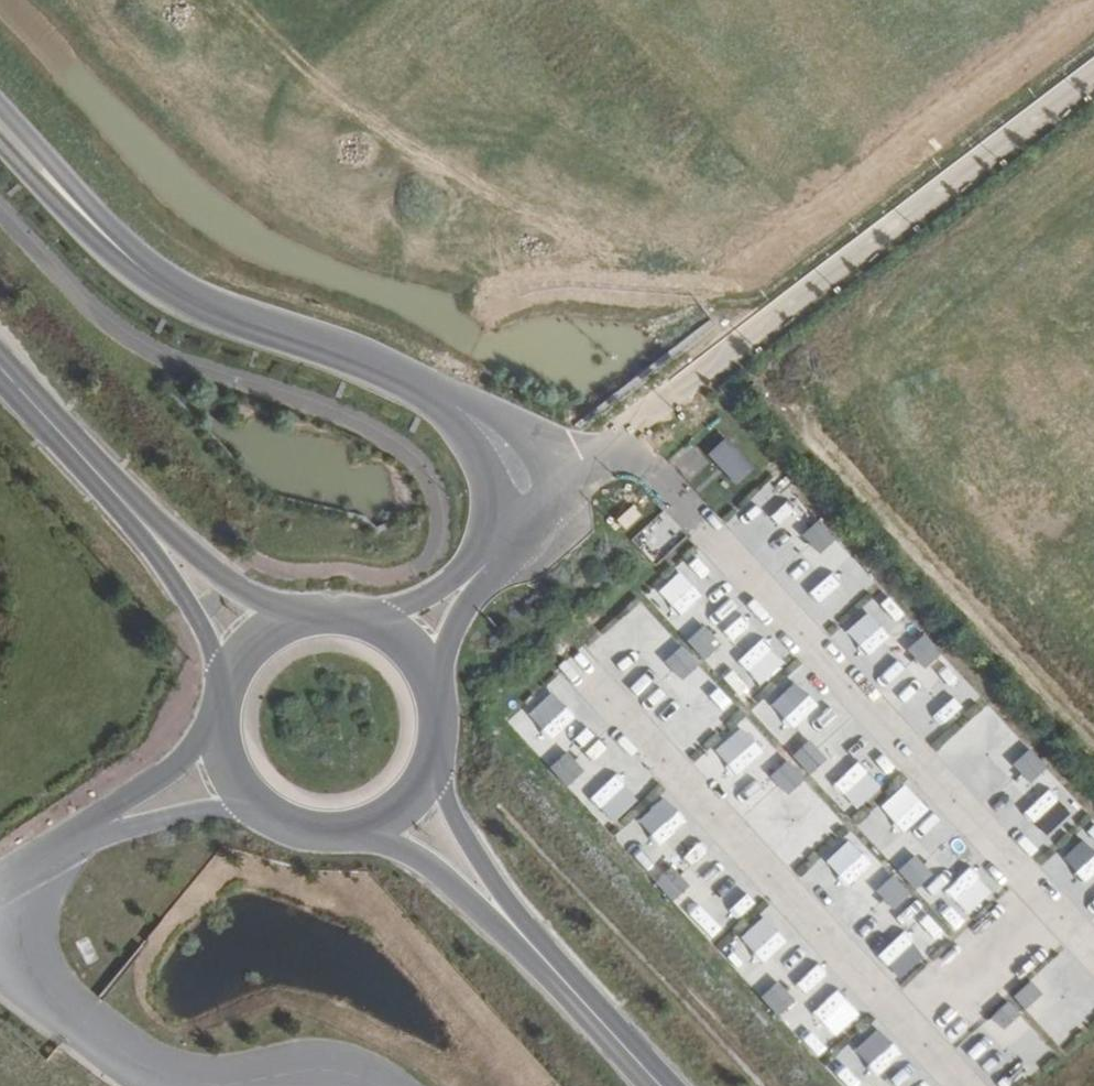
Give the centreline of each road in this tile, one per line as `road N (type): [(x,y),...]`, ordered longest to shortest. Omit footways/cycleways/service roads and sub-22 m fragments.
road 1 (unclassified): [(486,569),(520,519),(499,452),(442,392),(158,274),(0,103)]
road 2 (unclassified): [(1093,77),(731,344),(622,442)]
road 3 (track): [(731,344),(1093,743)]
road 4 (primary): [(0,372),(159,545)]
road 5 (primary): [(223,695),(222,747),(250,797),(293,826),(363,826)]
road 6 (primary): [(505,919),(660,1085)]
road 7 (track): [(77,838),(174,815),(272,816)]
road 8 (track): [(220,718),(175,767),(77,838)]
road 9 (primary): [(505,919),(434,755)]
road 10 (primary): [(363,826),(505,919)]
road 11 (primary): [(159,545),(215,655),(223,695)]
road 12 (primary): [(299,617),(159,545)]
road 13 (unclassified): [(486,569),(365,619)]
road 14 (unclassified): [(433,688),(486,569)]

